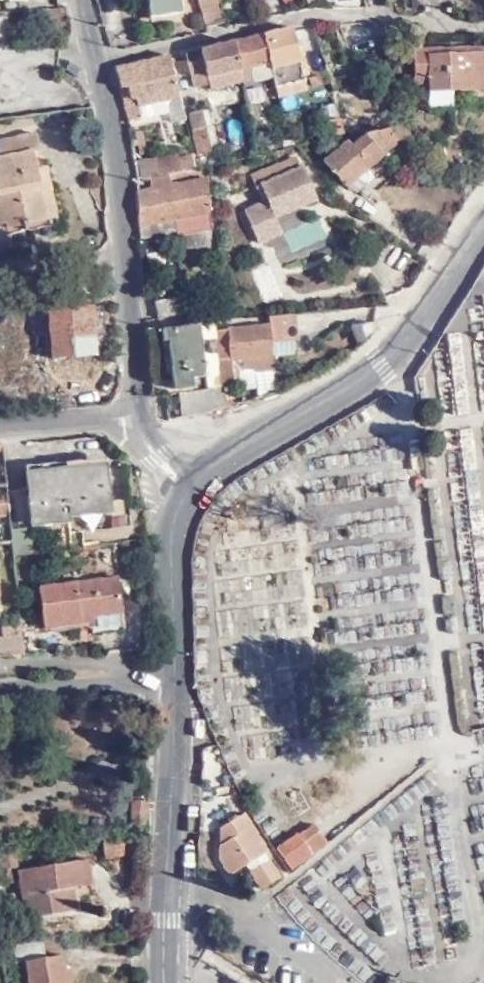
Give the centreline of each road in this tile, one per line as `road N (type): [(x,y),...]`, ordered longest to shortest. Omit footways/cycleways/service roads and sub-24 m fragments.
road 1 (unclassified): [(192,482),(158,455),(141,419),(128,289),(81,0)]
road 2 (tertiary): [(192,482),(232,449),(384,364),(483,231)]
road 3 (tertiary): [(165,982),(176,678)]
road 4 (tertiary): [(176,678),(174,528),(192,482)]
road 5 (unclassified): [(176,678),(0,691)]

